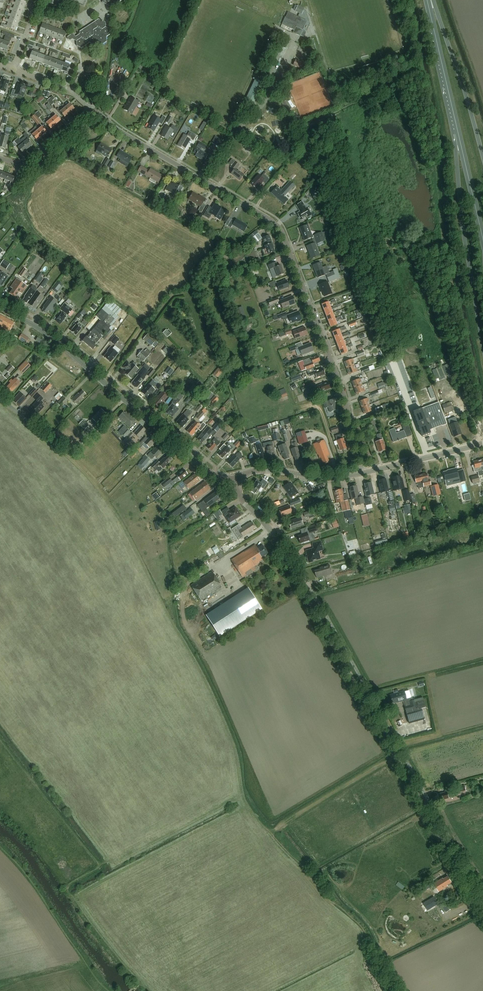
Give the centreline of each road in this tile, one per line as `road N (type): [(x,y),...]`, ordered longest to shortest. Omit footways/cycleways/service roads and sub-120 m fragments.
road 1 (track): [(398,990),(366,933),(245,801),(225,721),(204,678),(113,508),(54,443)]
road 2 (unclassified): [(482,909),(236,478)]
road 3 (residential): [(364,476),(287,245),(262,214),(202,180)]
road 4 (tertiary): [(236,478),(205,469),(53,339),(0,307)]
road 5 (trunk): [(455,128),(482,345)]
road 6 (residential): [(202,180),(264,104),(295,43)]
road 7 (trunk): [(482,155),(434,0)]
road 8 (residential): [(202,180),(90,109)]
road 9 (trunk): [(455,128),(428,0)]
road 10 (tertiary): [(236,478),(364,476)]
road 11 (tertiary): [(364,476),(482,445)]

